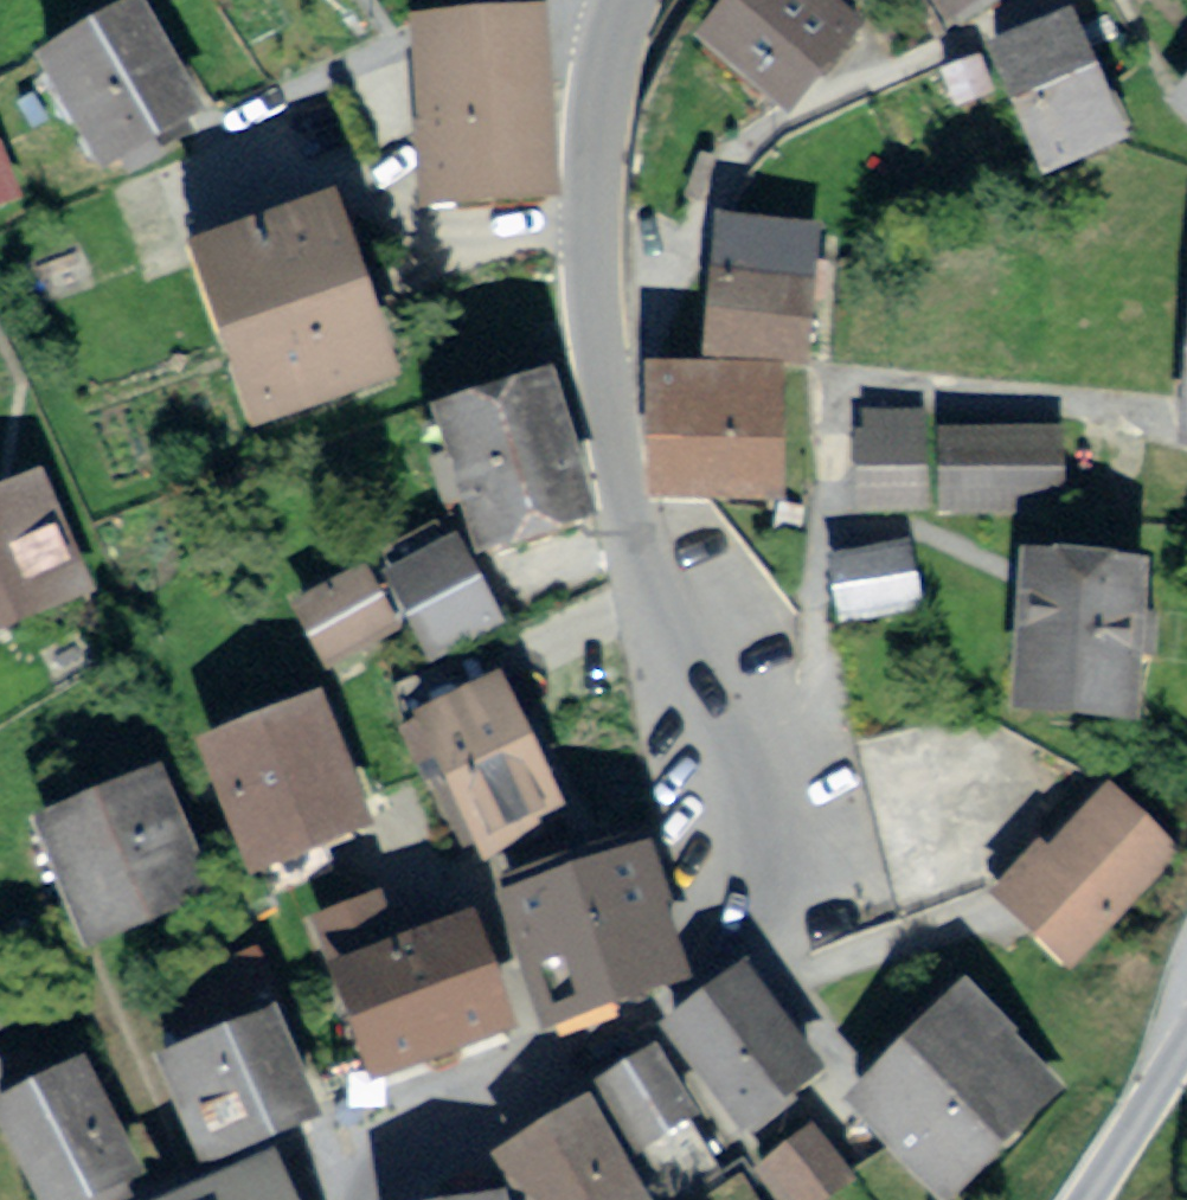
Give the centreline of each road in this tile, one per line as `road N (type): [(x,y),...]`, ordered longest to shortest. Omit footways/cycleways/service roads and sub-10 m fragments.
road 1 (tertiary): [(352,1199),(359,1153),(378,1134),(645,1043),(733,992),(780,880),(766,796),(710,650),(654,560),(614,240)]
road 2 (residential): [(614,240),(728,177),(801,122),(1067,0)]
road 3 (tertiary): [(642,0),(613,93),(614,240)]
road 4 (tertiary): [(1088,1199),(1186,1033)]

